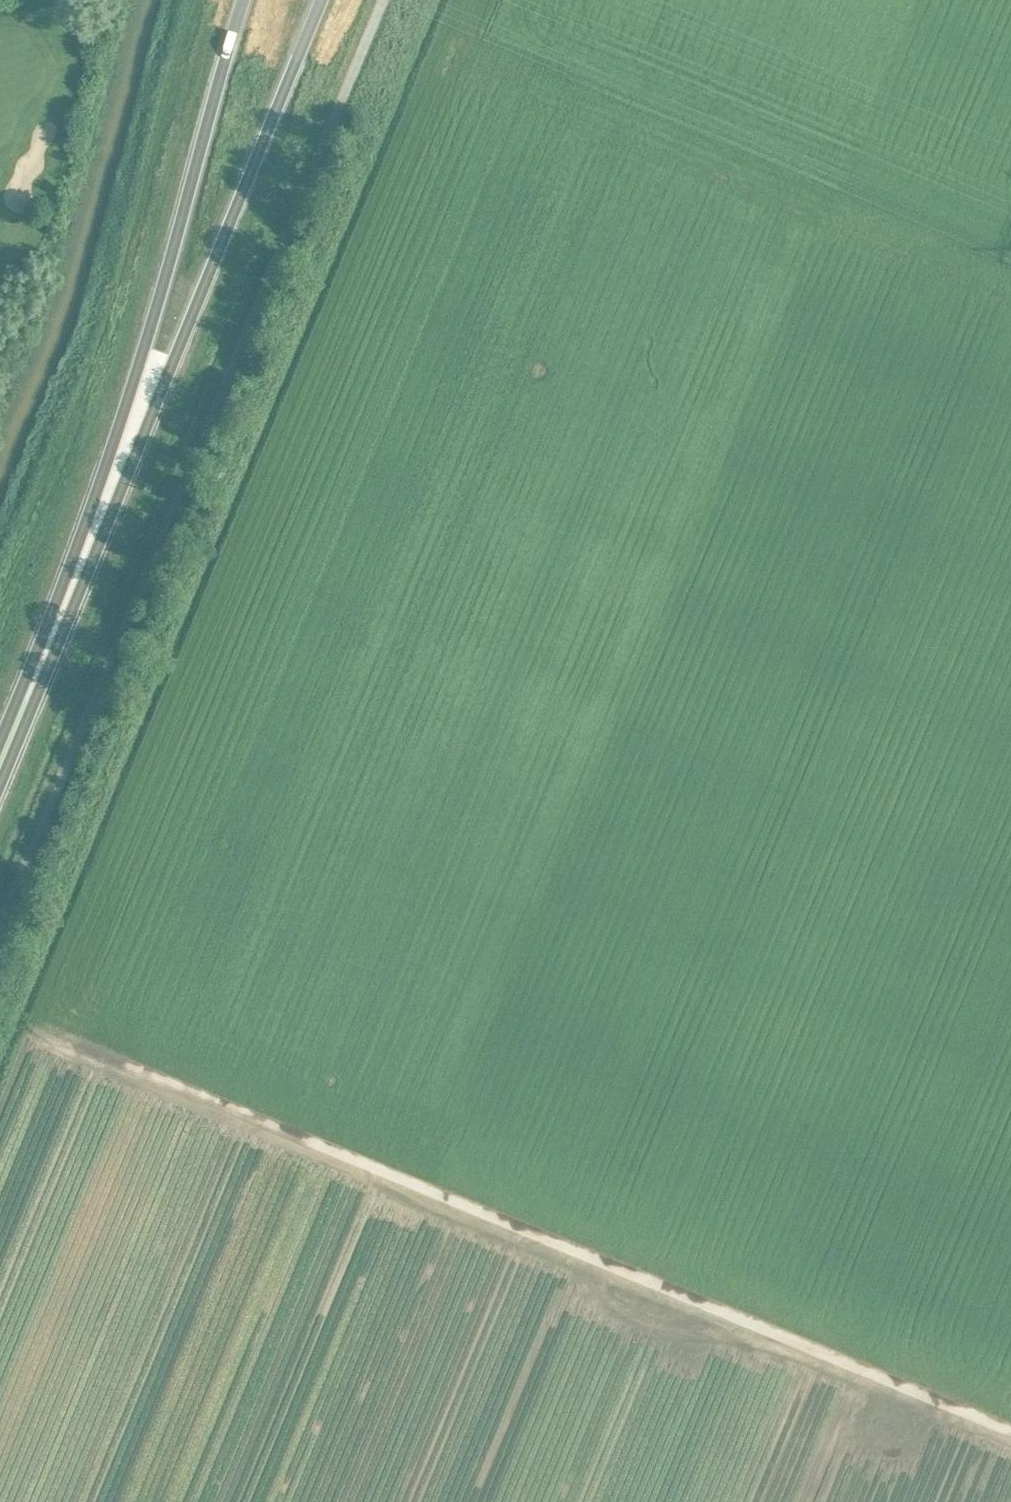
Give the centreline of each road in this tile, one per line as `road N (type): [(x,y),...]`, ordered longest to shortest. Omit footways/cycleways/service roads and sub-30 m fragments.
road 1 (trunk): [(90,540),(320,0)]
road 2 (trunk): [(242,0),(90,540)]
road 3 (trunk): [(0,765),(90,540)]

